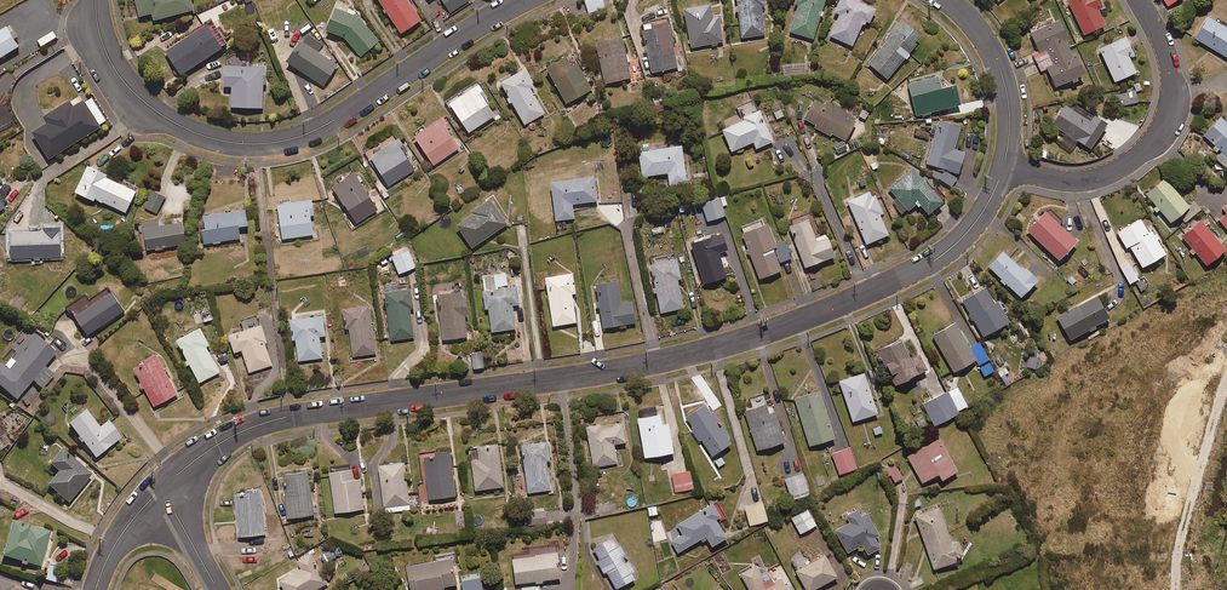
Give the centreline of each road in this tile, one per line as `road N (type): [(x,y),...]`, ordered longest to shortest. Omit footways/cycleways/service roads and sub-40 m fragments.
road 1 (residential): [(1004,167),(978,219),(946,253),(805,318),(611,371),(290,416),(223,441),(161,489)]
road 2 (residential): [(96,0),(106,53),(137,96),(195,133),(253,145),(324,126),(523,0)]
road 3 (residential): [(1004,167),(1095,177),(1144,154),(1164,133),(1172,113),(1170,67),(1138,0)]
road 4 (track): [(1226,378),(1163,577),(1166,589)]
road 5 (residential): [(946,0),(1000,69),(1009,107),(1004,167)]
road 6 (residential): [(161,489),(114,544),(95,589)]

